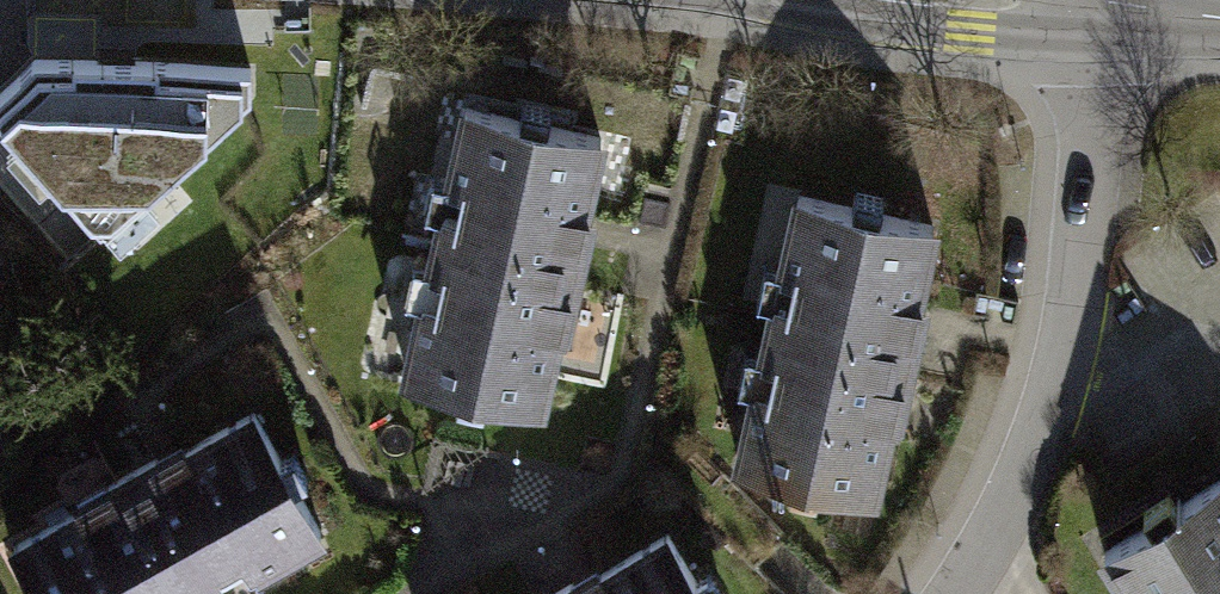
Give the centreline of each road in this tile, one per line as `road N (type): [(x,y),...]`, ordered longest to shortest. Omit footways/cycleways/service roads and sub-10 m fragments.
road 1 (residential): [(948,593),(1025,485),(1075,357),(1102,17)]
road 2 (tertiary): [(927,0),(1102,17)]

